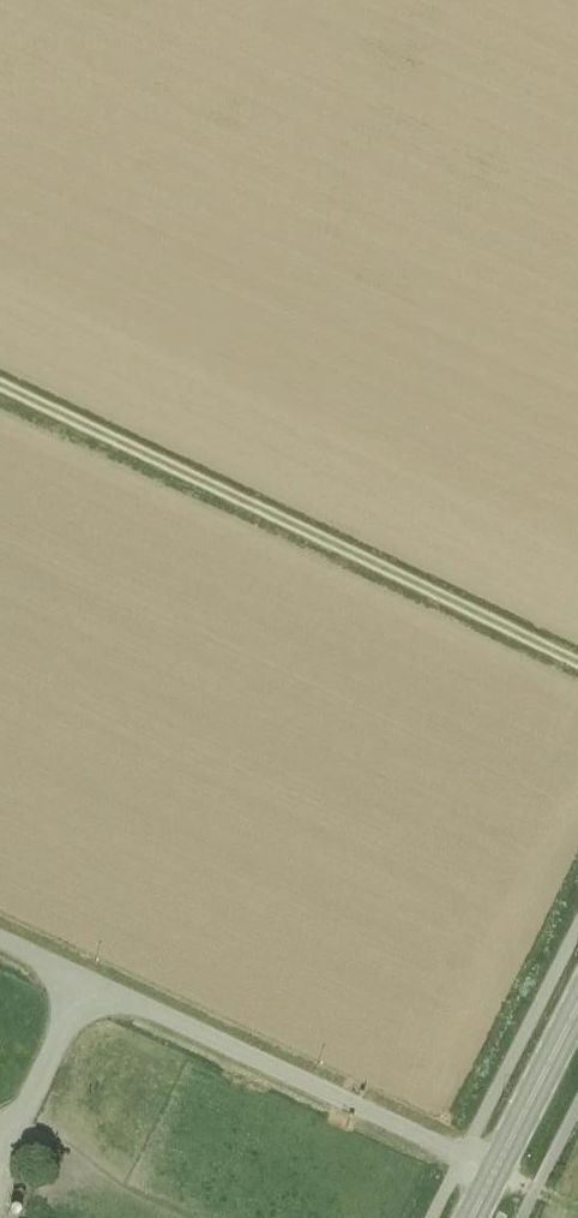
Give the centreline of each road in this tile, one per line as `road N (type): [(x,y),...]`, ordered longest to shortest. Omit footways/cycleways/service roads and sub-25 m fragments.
road 1 (track): [(577,663),(0,390)]
road 2 (secondary): [(470,1217),(577,1003)]

